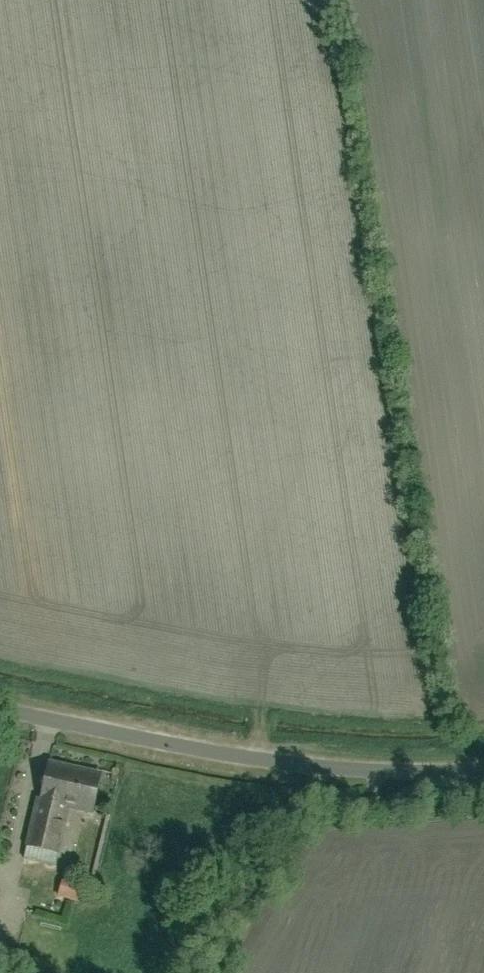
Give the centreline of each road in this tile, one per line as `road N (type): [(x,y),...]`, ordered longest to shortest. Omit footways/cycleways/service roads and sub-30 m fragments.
road 1 (residential): [(0,709),(202,755),(433,779),(483,770)]

